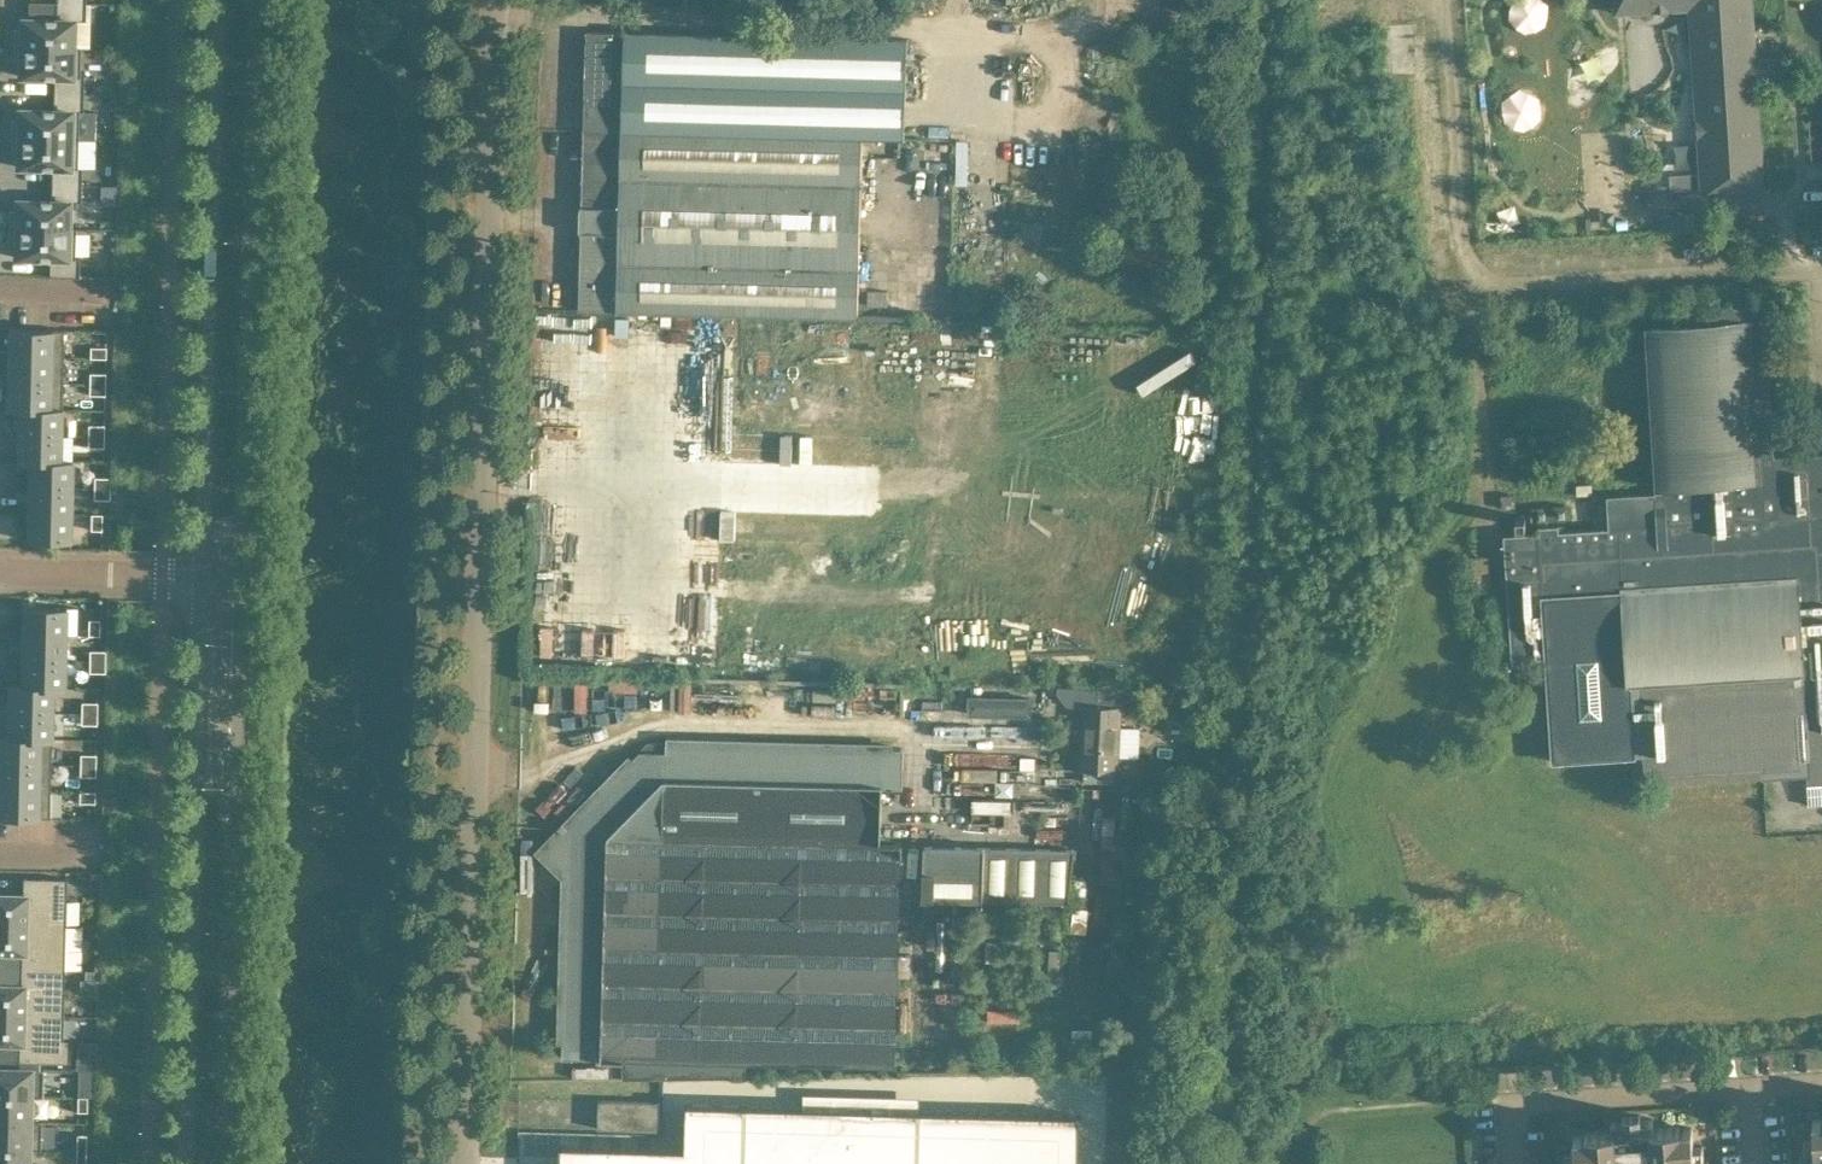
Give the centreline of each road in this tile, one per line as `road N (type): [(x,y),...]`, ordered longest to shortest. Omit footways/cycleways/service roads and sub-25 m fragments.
road 1 (unclassified): [(464,1163),(497,0)]
road 2 (secondary): [(196,577),(180,1163)]
road 3 (secondary): [(224,1163),(240,578)]
road 4 (secondary): [(240,578),(258,0)]
road 5 (secondary): [(214,0),(196,577)]
road 6 (residential): [(1515,1163),(1512,1111),(1751,1089)]
road 7 (residential): [(196,577),(0,571)]

